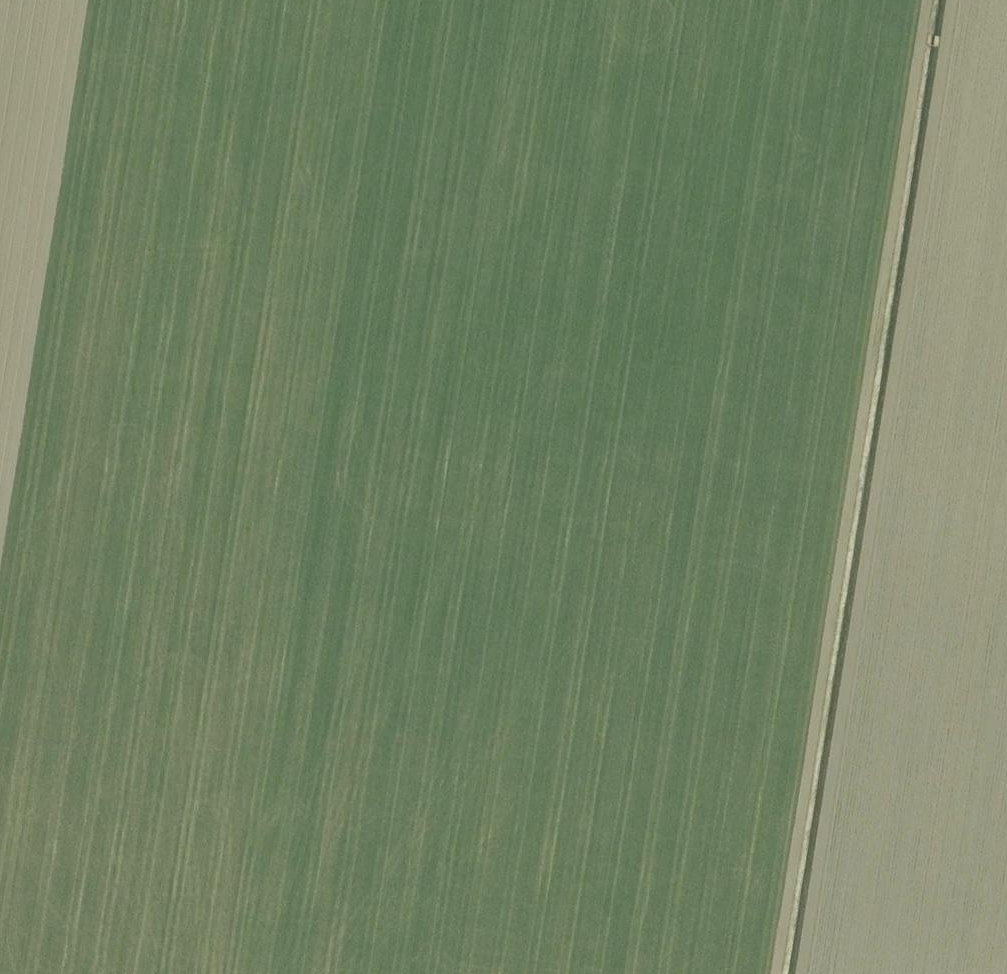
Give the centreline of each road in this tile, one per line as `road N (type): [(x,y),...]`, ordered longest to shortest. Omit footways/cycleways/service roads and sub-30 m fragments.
road 1 (track): [(923,0),(768,973)]

